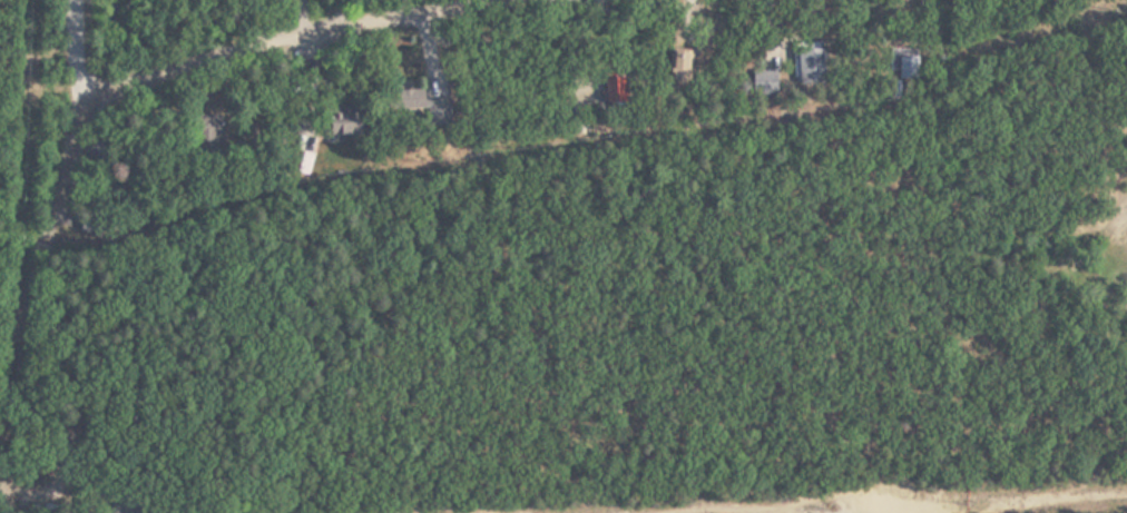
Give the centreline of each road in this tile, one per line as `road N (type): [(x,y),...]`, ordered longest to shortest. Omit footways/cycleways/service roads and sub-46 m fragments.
road 1 (residential): [(25,512),(11,453),(10,366),(76,91),(486,0)]
road 2 (track): [(1126,493),(813,512)]

